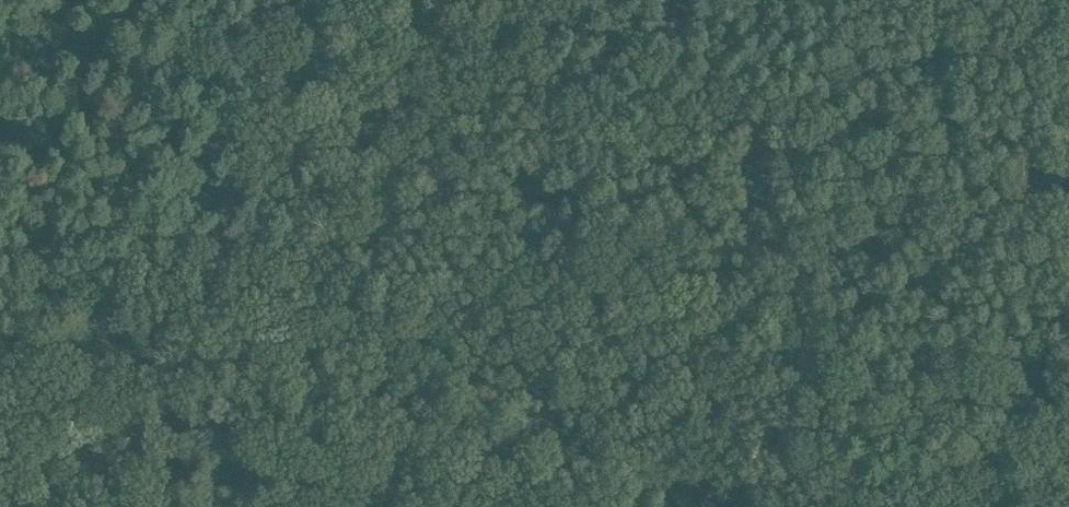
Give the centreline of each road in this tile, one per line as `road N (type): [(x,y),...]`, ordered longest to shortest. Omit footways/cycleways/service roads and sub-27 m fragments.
road 1 (track): [(1012,506),(1068,219)]

